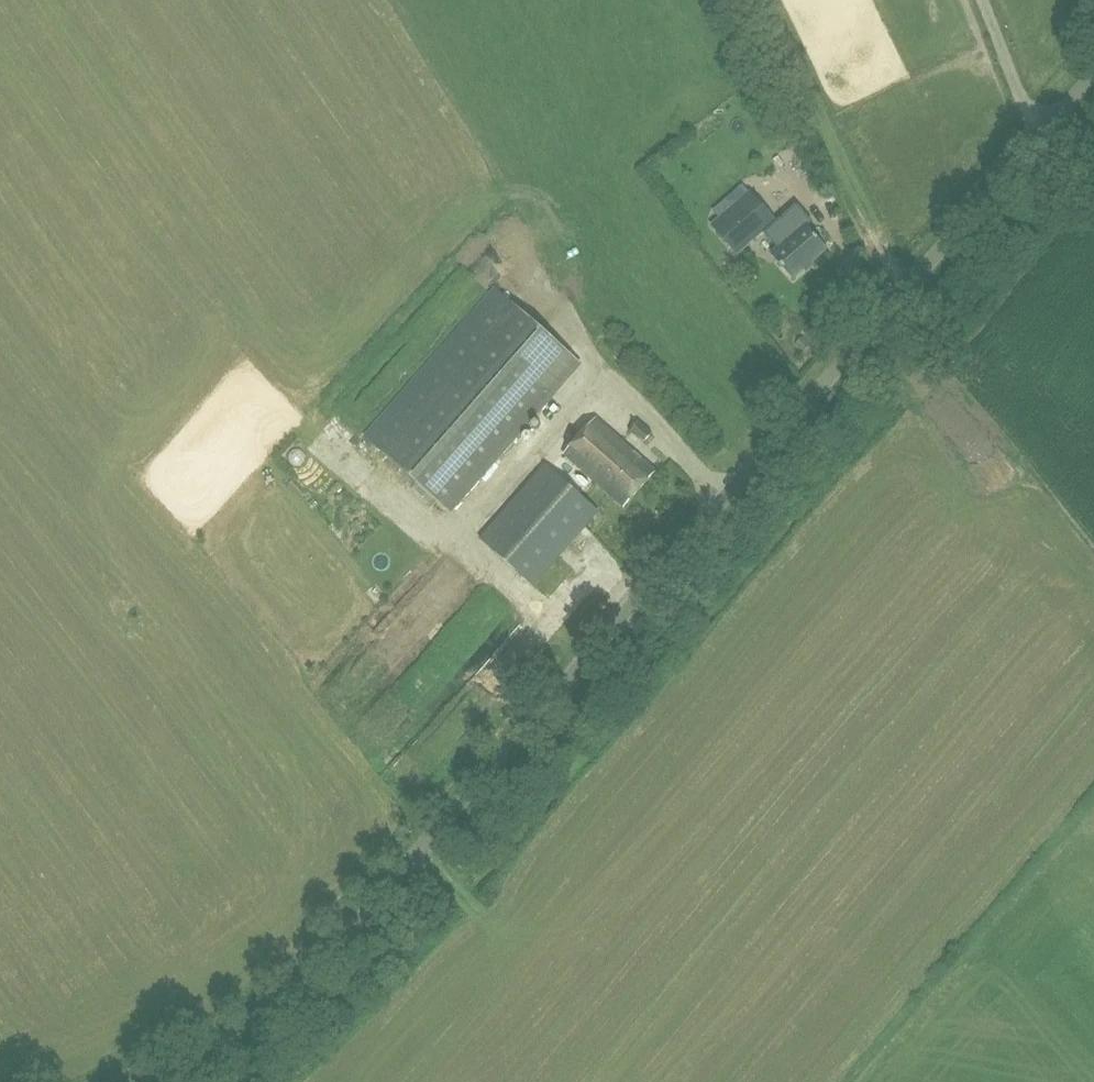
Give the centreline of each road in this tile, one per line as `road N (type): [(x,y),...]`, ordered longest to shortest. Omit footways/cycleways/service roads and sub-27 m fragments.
road 1 (unclassified): [(170,1081),(271,1029),(315,990),(774,467),(1093,83)]

